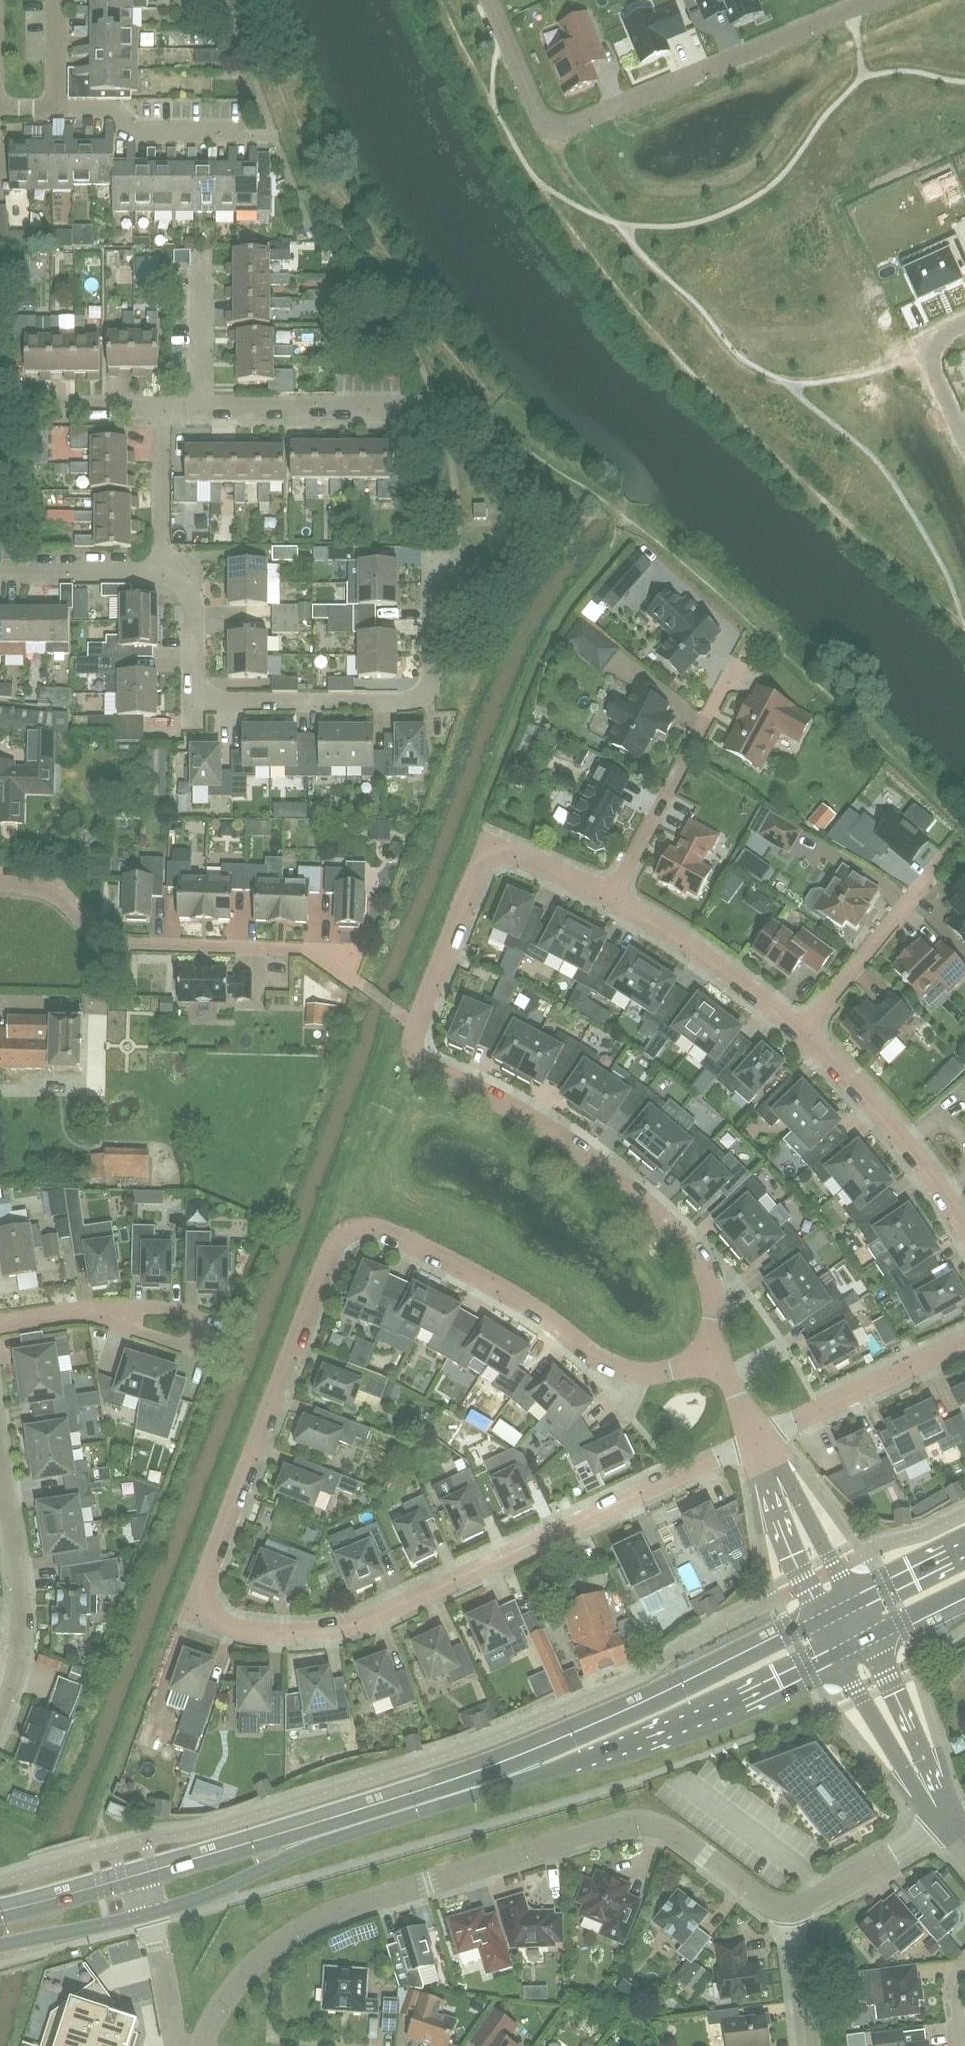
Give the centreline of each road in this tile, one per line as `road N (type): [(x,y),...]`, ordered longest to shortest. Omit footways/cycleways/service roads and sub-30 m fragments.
road 1 (residential): [(714,1349),(680,1371),(625,1370),(457,1260),(392,1233),(354,1232),(336,1255),(210,1588),(214,1615),(271,1633),(340,1629),(420,1602),(763,1439)]
road 2 (residential): [(616,899),(501,842),(420,1027),(417,1062),(534,1119),(667,1218),(713,1282),(714,1349)]
road 3 (primary): [(151,1914),(206,1898),(309,1848),(658,1734),(841,1653)]
road 4 (primary): [(827,1619),(483,1778),(141,1882)]
road 5 (residential): [(206,2045),(266,1961),(335,1915),(635,1825),(669,1830),(793,1919)]
road 6 (residential): [(162,570),(194,571),(196,702),(411,705),(432,685),(437,558)]
road 7 (residential): [(874,0),(576,125),(542,115),(494,0)]
road 8 (residential): [(0,879),(75,903),(114,941),(310,953),(352,979)]
road 9 (residential): [(616,899),(733,674)]
road 10 (residential): [(0,1715),(19,1651),(20,1595),(0,1466)]
road 11 (residential): [(964,1228),(907,1140),(808,1031)]
road 12 (residential): [(808,1031),(662,921),(616,899)]
road 13 (residential): [(763,1439),(964,1346)]
road 14 (residential): [(207,401),(426,402)]
road 15 (residential): [(808,1031),(945,866)]
road 16 (residential): [(763,1439),(827,1619)]
road 17 (residential): [(853,1606),(763,1439)]
road 18 (residential): [(793,1919),(951,1824)]
road 19 (unclassified): [(841,1653),(855,1689),(938,1808)]
road 20 (unclassified): [(938,1808),(867,1639)]
road 21 (residential): [(0,1324),(96,1310),(175,1325)]
road 22 (residential): [(162,570),(162,401)]
road 23 (residential): [(223,134),(147,133),(112,115),(59,112)]
road 24 (residential): [(0,407),(162,401)]
road 25 (residential): [(0,573),(162,570)]
road 26 (residential): [(964,323),(919,343),(964,440)]
road 27 (primary): [(0,1946),(151,1914)]
road 28 (primary): [(141,1882),(0,1920)]
road 29 (residential): [(207,401),(205,262)]
road 30 (residential): [(180,2045),(151,1914)]
road 31 (residential): [(812,2045),(793,1919)]
road 32 (primary): [(964,1550),(853,1606)]

